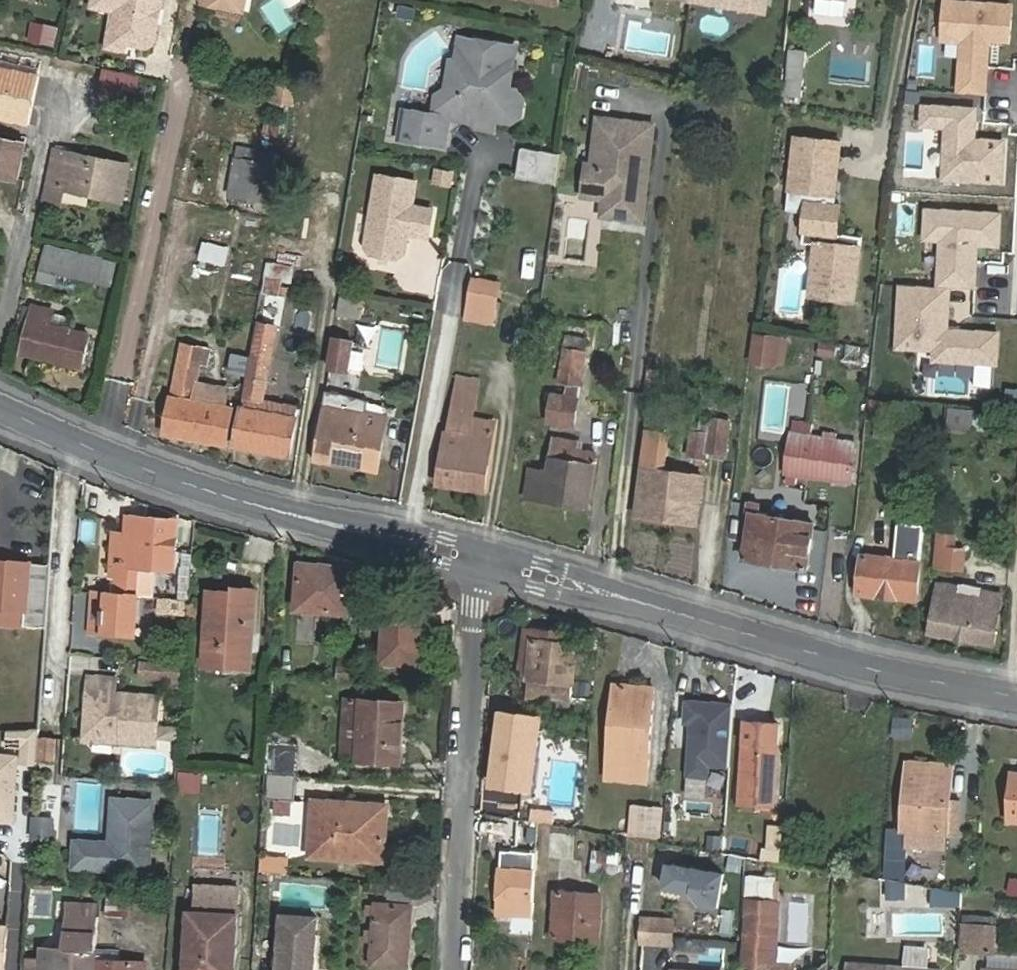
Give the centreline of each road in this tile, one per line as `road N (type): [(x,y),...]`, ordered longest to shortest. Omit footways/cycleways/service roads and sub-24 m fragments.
road 1 (tertiary): [(1016,693),(882,667),(489,557)]
road 2 (tertiary): [(489,557),(285,512),(101,453),(0,407)]
road 3 (residential): [(489,557),(475,585),(451,969)]

